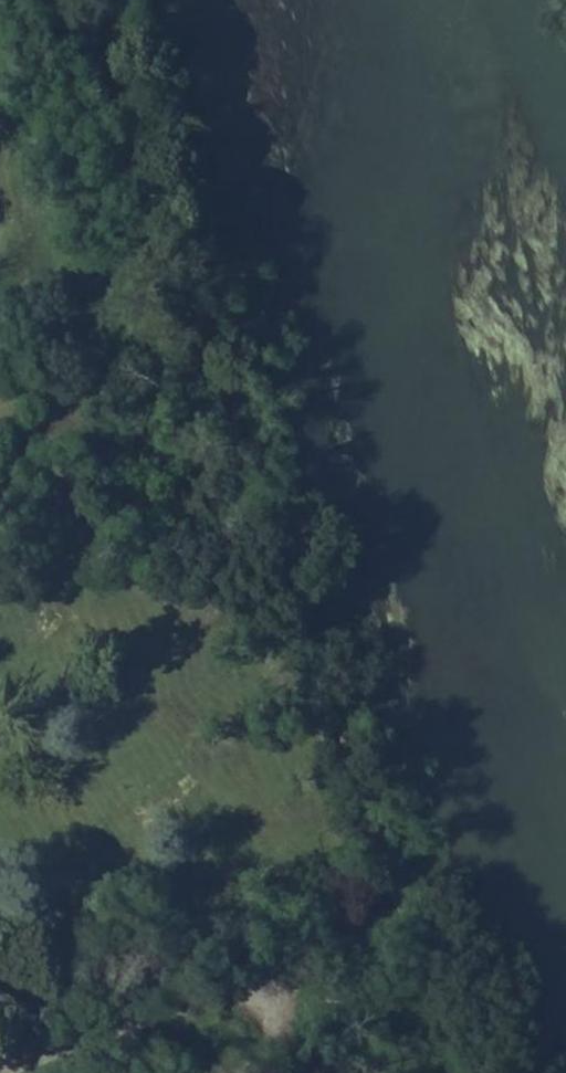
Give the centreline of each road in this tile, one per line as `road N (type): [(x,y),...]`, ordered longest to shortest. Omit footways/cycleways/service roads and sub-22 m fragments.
road 1 (residential): [(0,1069),(243,992),(276,1000),(282,1026),(269,1072)]

